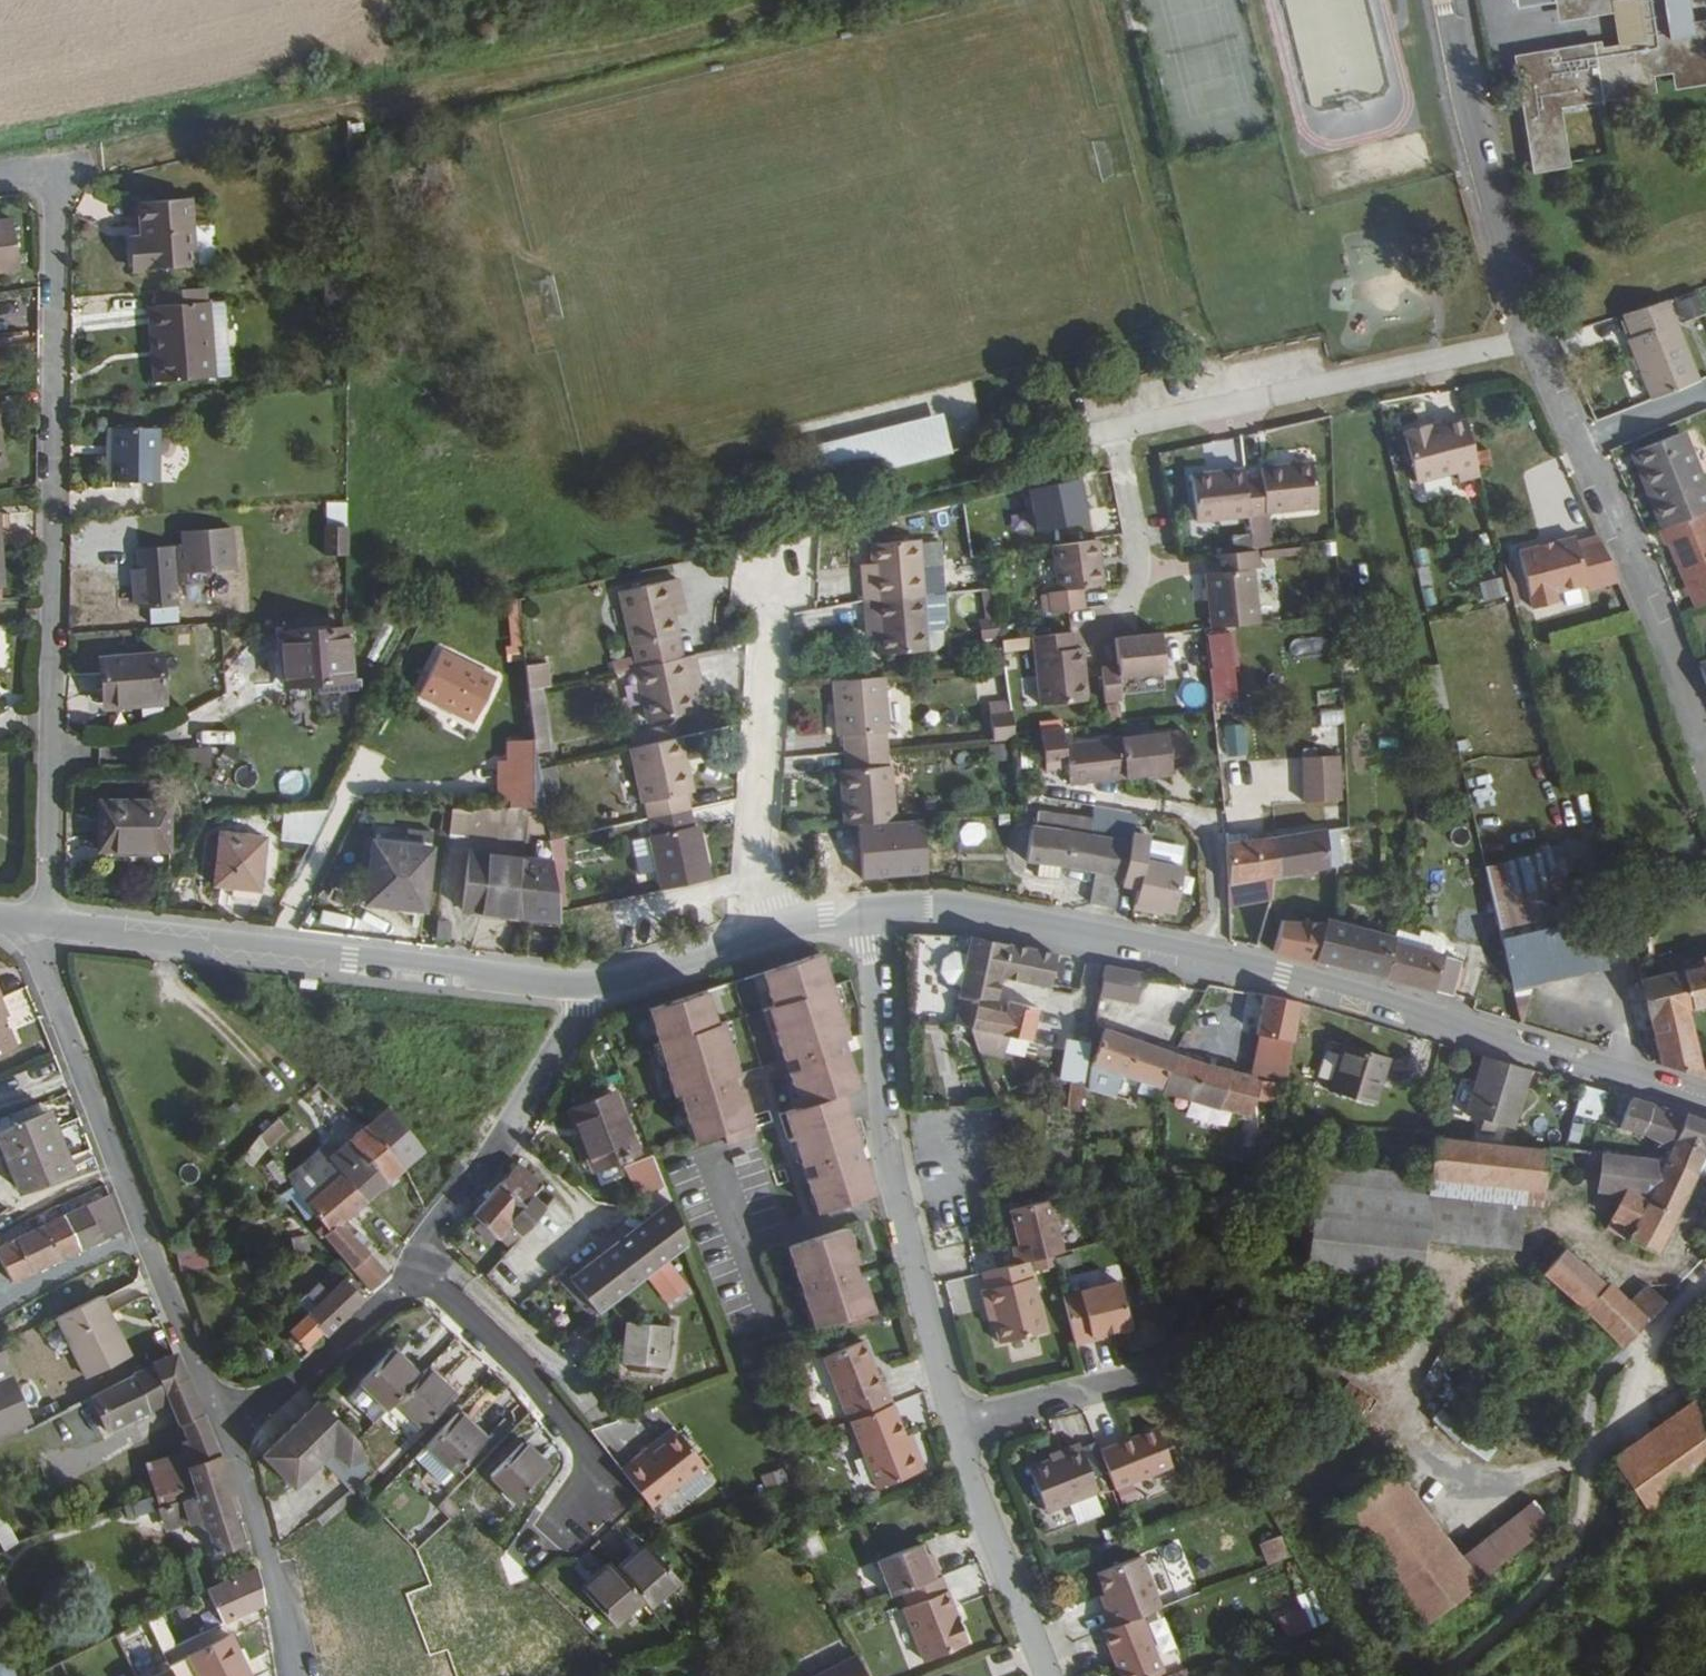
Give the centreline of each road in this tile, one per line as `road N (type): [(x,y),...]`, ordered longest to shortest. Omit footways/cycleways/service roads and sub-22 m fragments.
road 1 (residential): [(0,175),(60,163),(42,924)]
road 2 (tertiary): [(594,991),(42,924)]
road 3 (residential): [(42,924),(48,973),(226,1425)]
road 4 (residential): [(961,1425),(881,1139),(862,913)]
road 5 (tertiary): [(1705,1101),(1219,963)]
road 6 (residential): [(1533,342),(1117,432)]
road 7 (residential): [(769,932),(755,870),(776,566)]
road 8 (tertiary): [(1219,963),(1019,921),(862,913)]
road 9 (residential): [(1533,342),(1442,0)]
road 10 (residential): [(568,1524),(603,1490),(534,1378),(418,1262)]
road 11 (residential): [(1705,757),(1653,603),(1581,443)]
road 12 (residential): [(594,991),(418,1262)]
road 13 (residential): [(1055,1675),(961,1425)]
road 14 (residential): [(226,1425),(292,1675)]
road 15 (residential): [(418,1262),(293,1382),(226,1425)]
road 16 (residential): [(1165,1376),(961,1425)]
road 17 (tertiary): [(769,932),(594,991)]
road 18 (residential): [(1117,432),(1142,551),(1130,612)]
road 19 (residential): [(1219,963),(1210,823)]
road 20 (residential): [(1581,443),(1705,393)]

